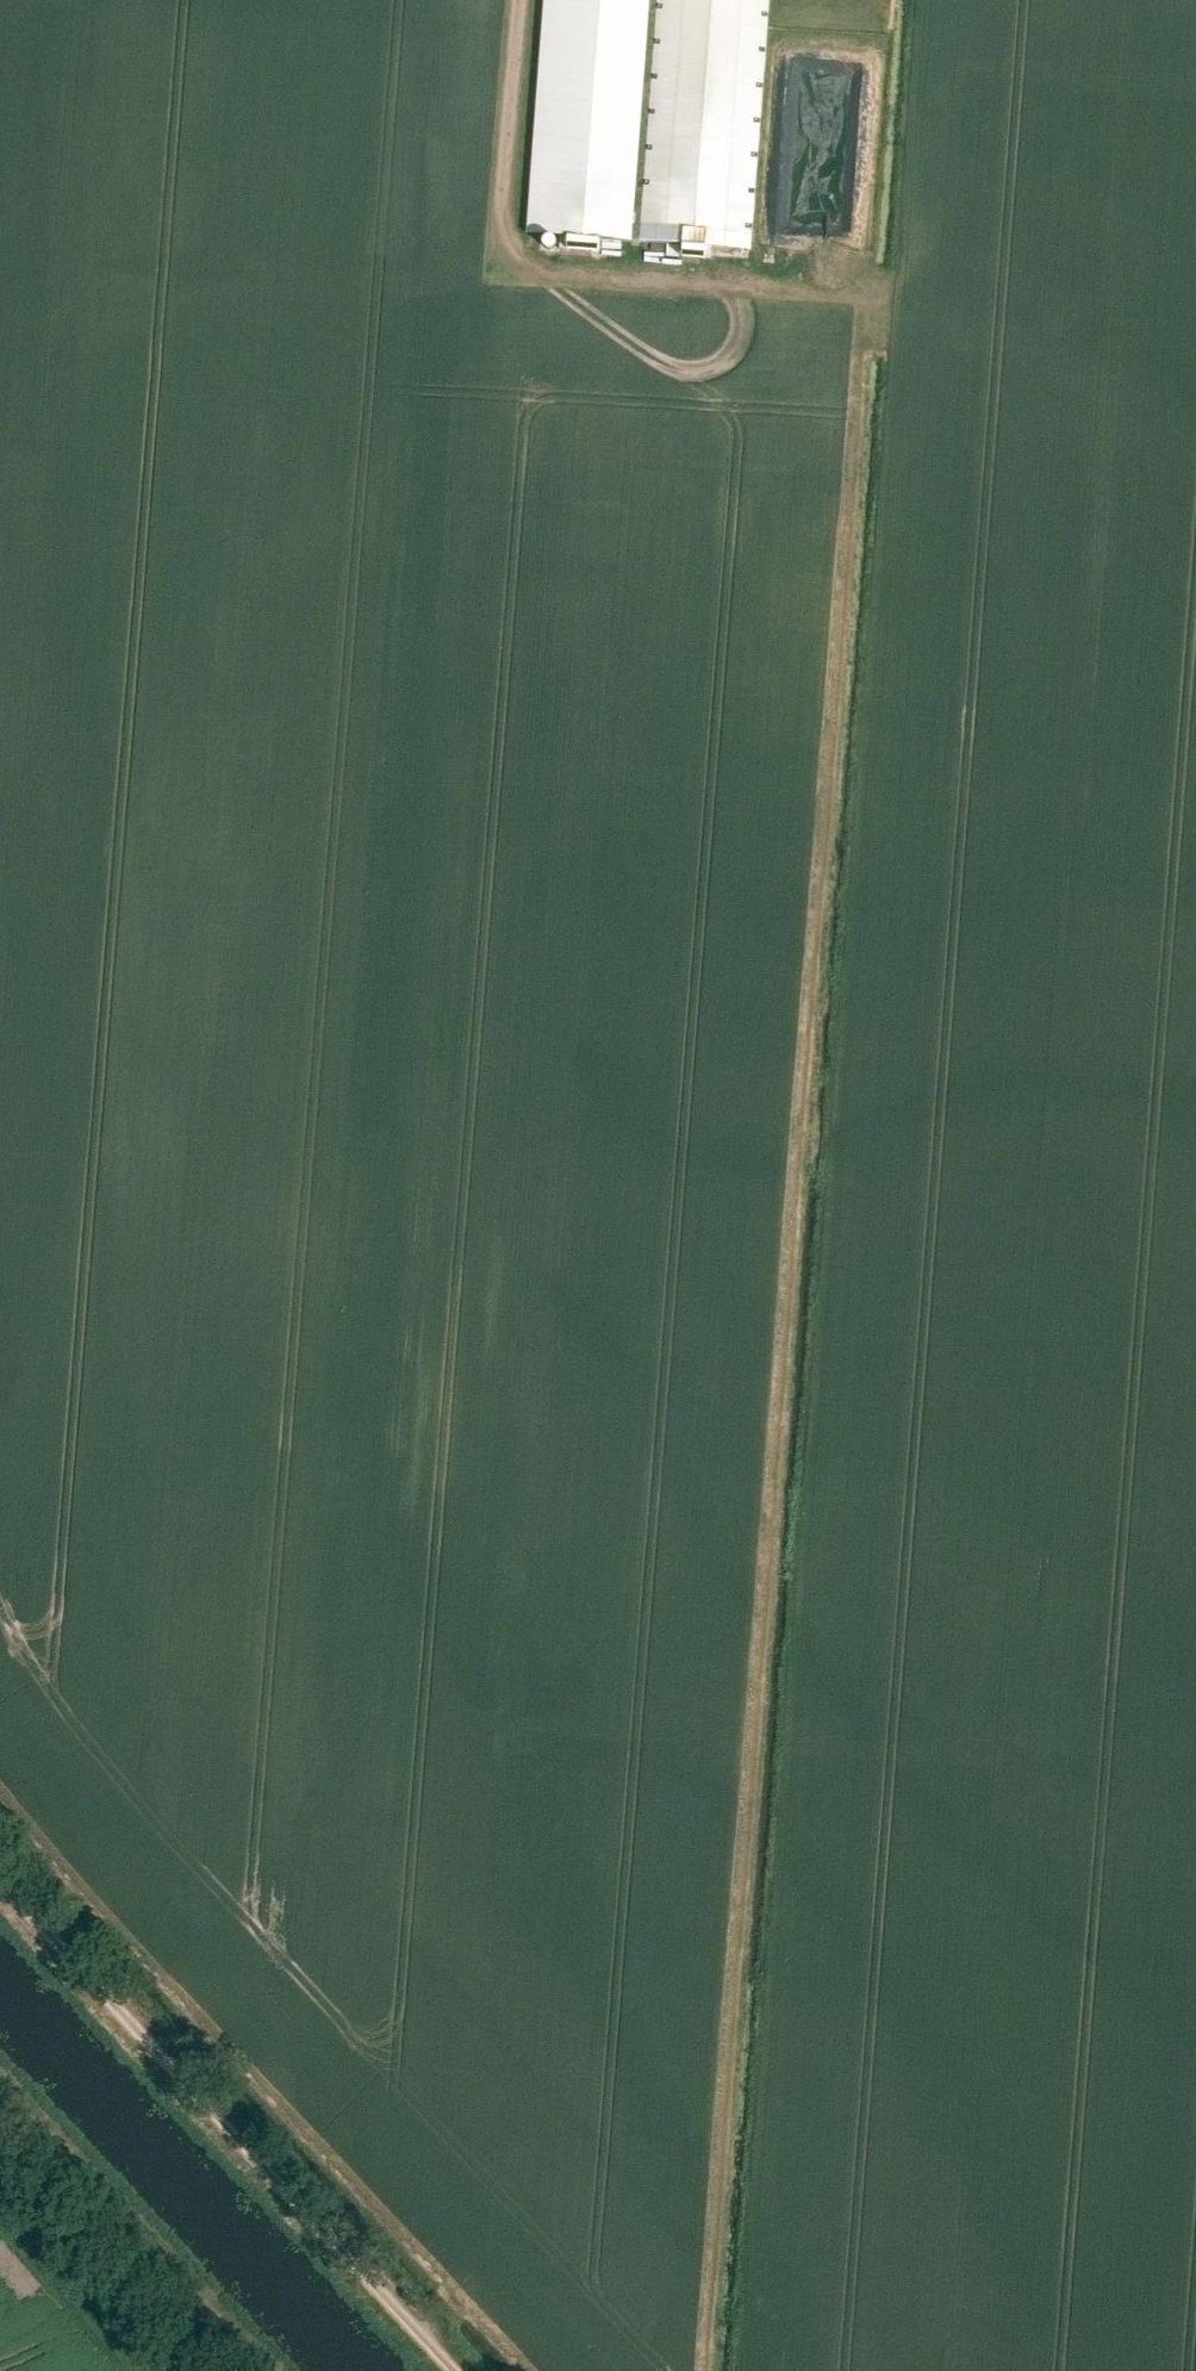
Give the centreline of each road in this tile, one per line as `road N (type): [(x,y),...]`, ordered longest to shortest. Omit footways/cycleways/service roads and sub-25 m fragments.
road 1 (track): [(444,2370),(74,1976),(0,1886)]
road 2 (track): [(0,2083),(262,2370)]

